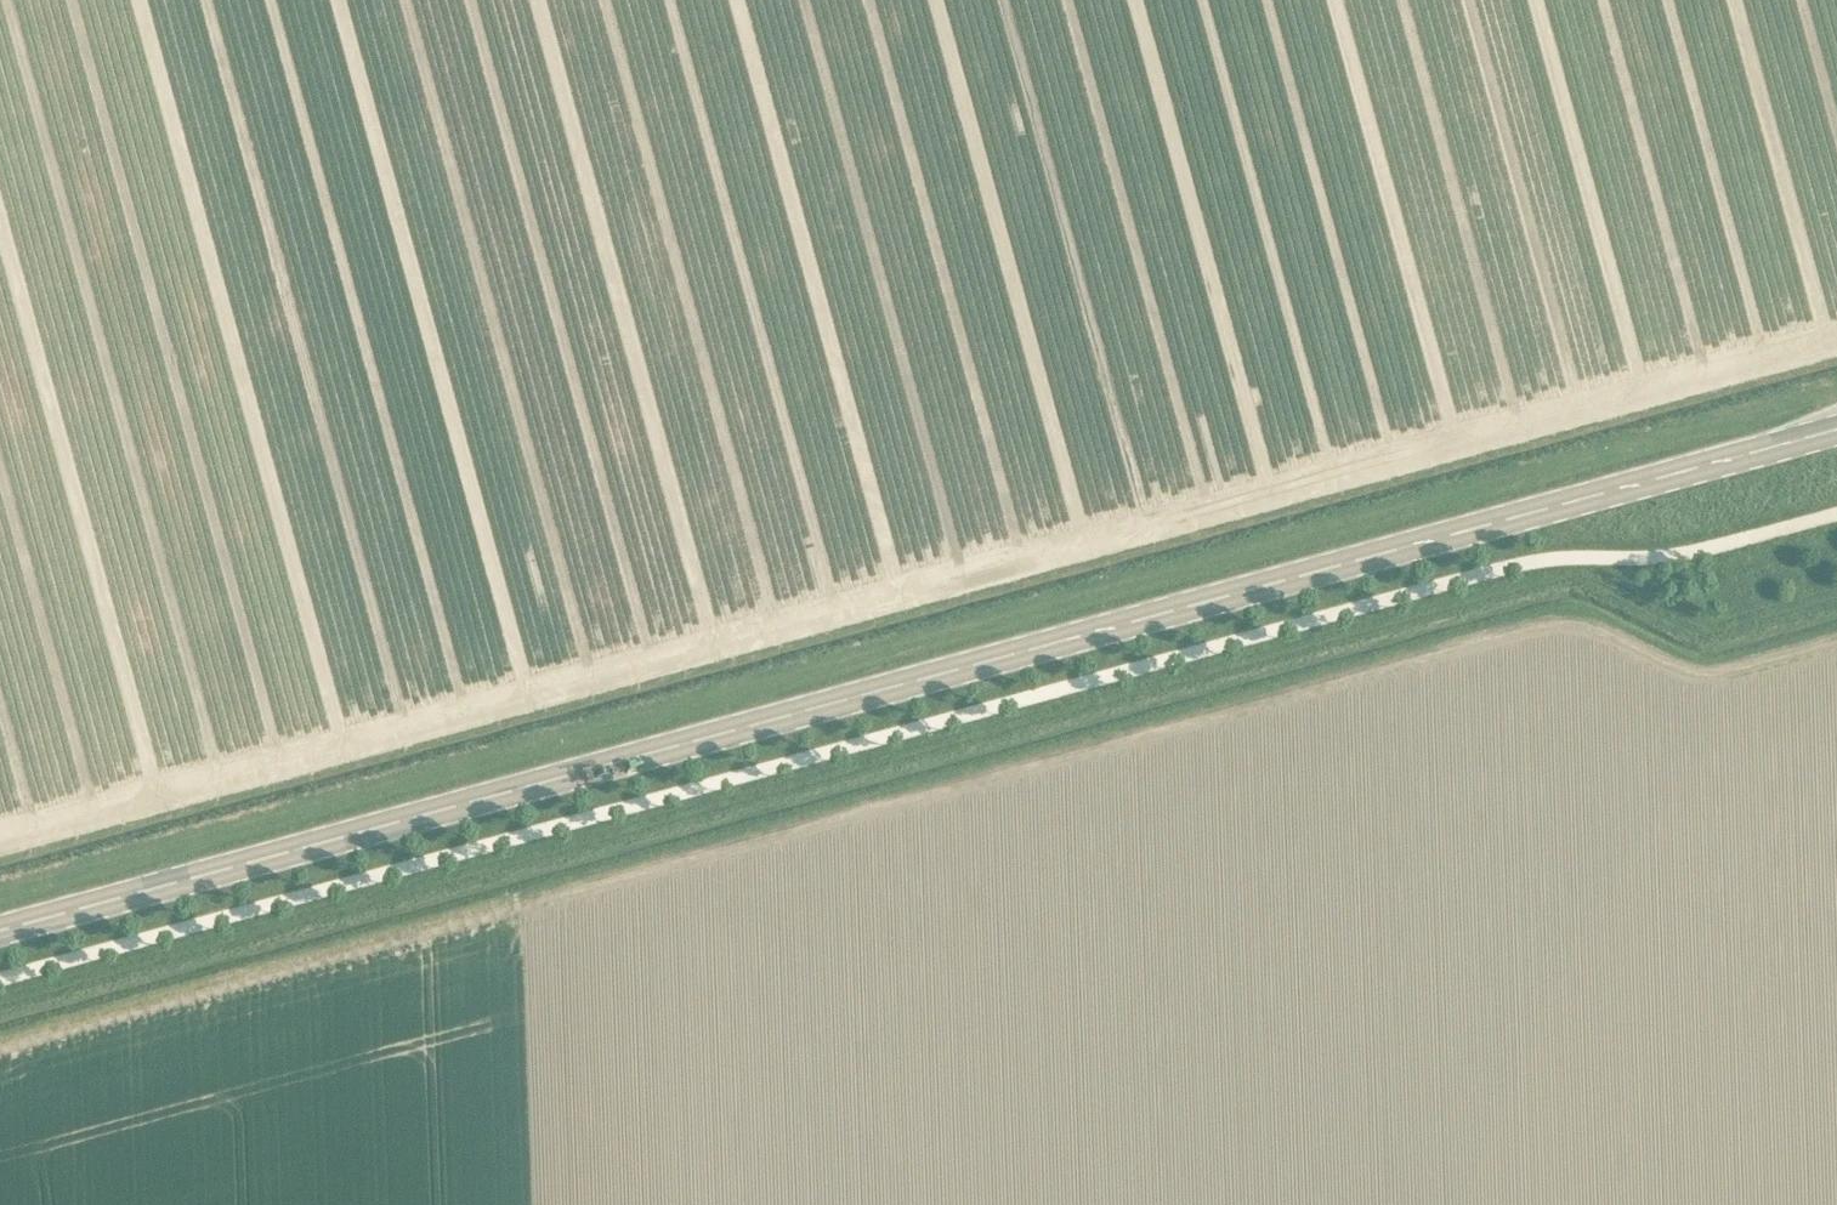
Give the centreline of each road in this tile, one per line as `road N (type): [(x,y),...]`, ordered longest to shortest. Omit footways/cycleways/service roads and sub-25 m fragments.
road 1 (secondary): [(0,931),(1836,427)]

